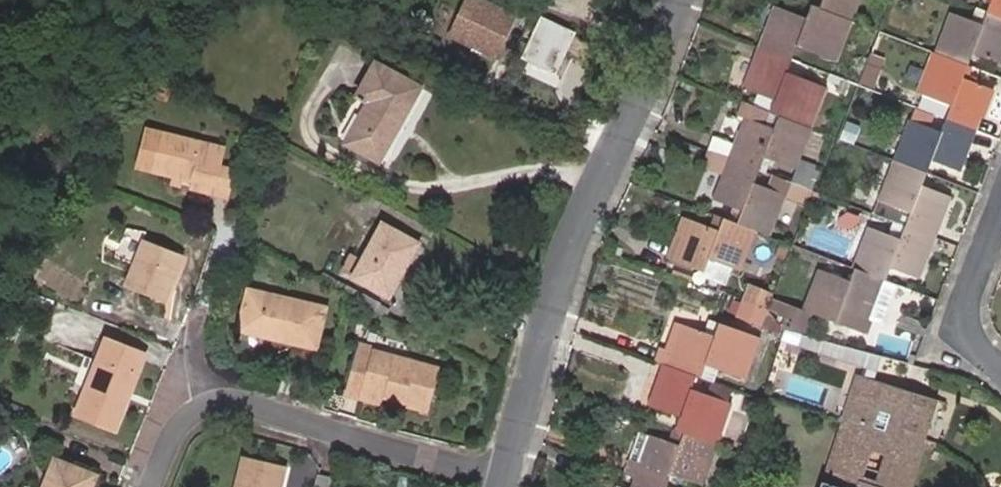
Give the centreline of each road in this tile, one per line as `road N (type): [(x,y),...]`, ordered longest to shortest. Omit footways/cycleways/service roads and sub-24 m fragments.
road 1 (residential): [(676,0),(569,247),(502,481)]
road 2 (residential): [(502,481),(227,403),(192,413),(178,427),(153,486)]
road 3 (residential): [(1000,370),(972,347),(963,323),(1000,210)]

